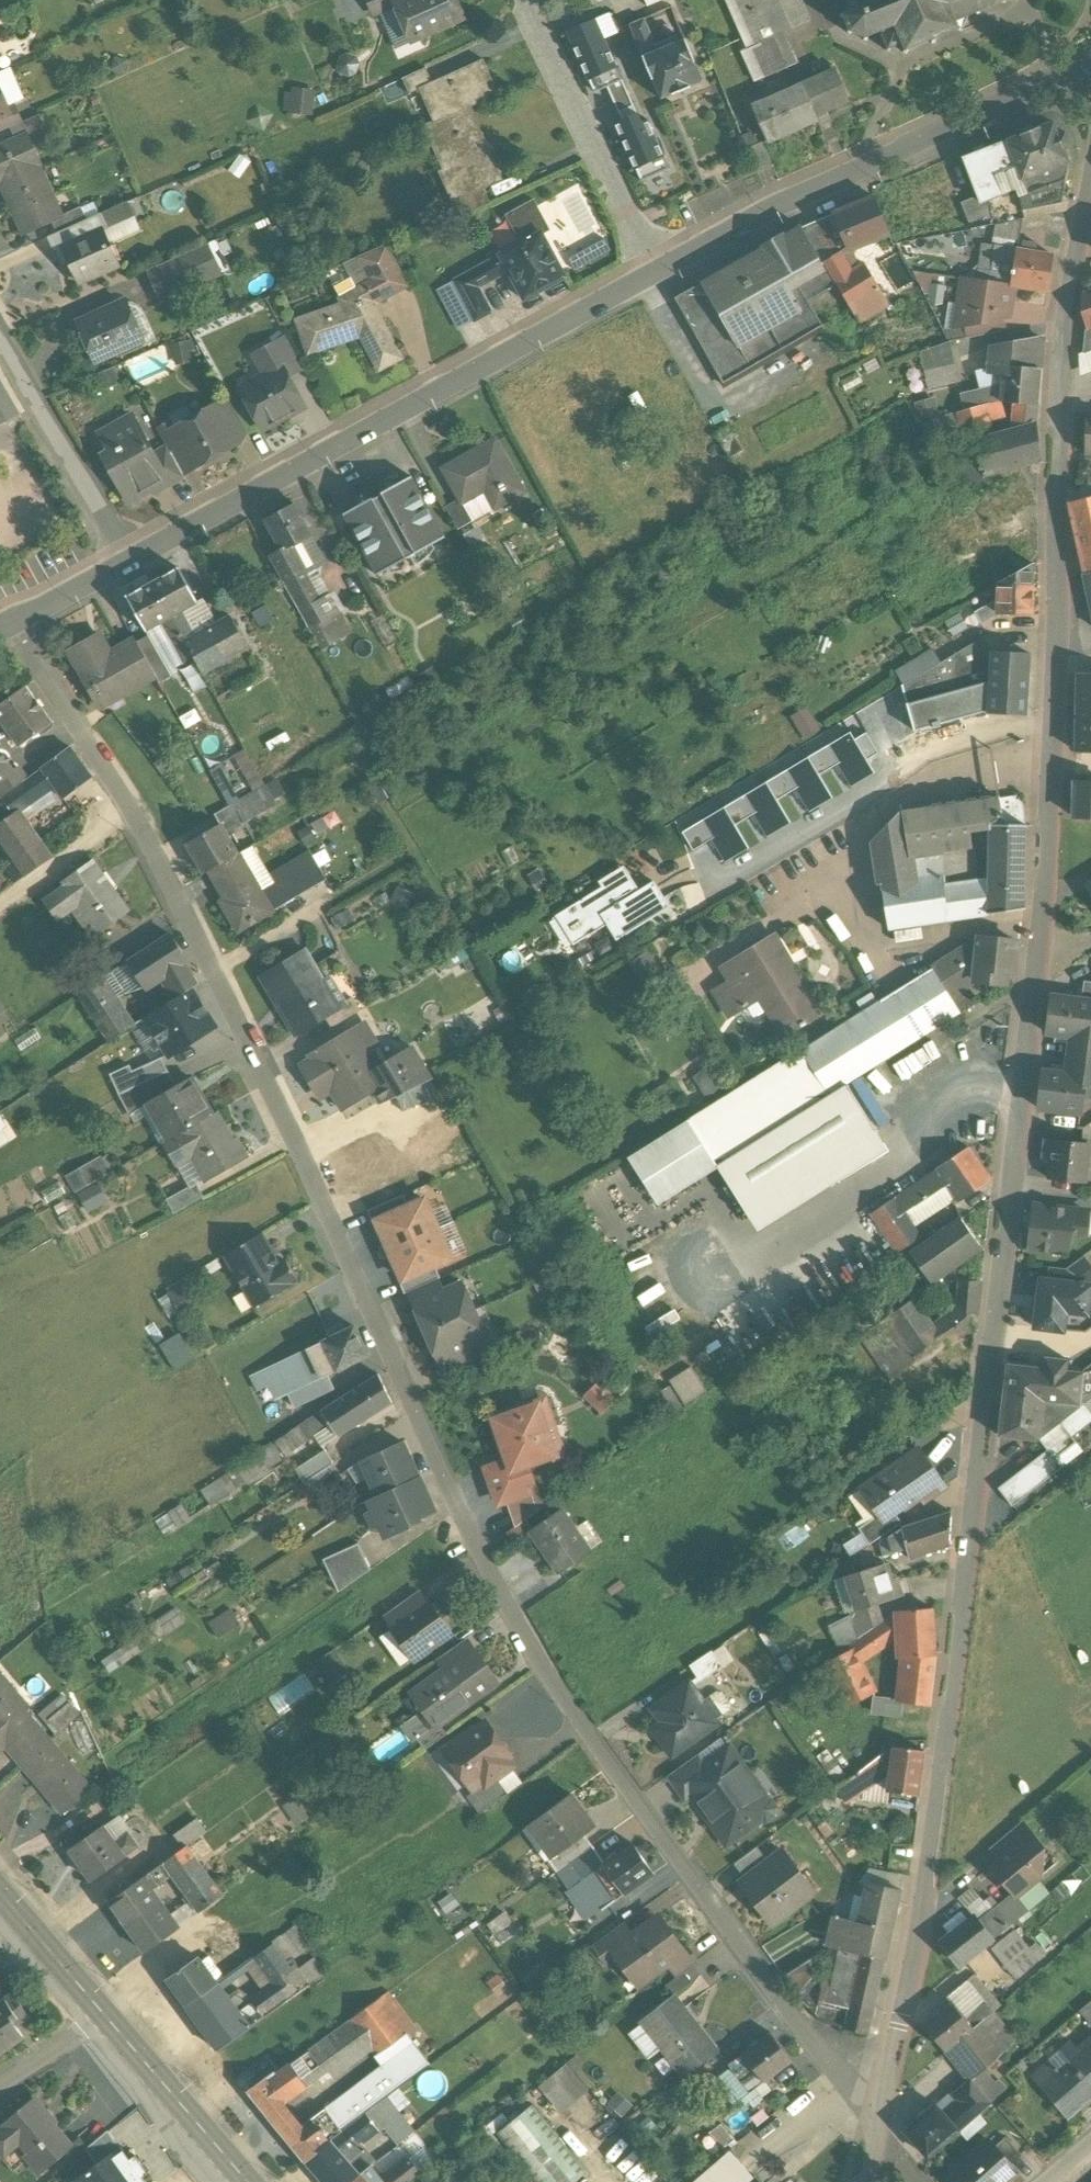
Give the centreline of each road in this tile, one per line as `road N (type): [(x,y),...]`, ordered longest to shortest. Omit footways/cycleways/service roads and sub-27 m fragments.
road 1 (residential): [(1090,126),(1062,324),(1051,720),(989,1395),(922,1918),(878,2122)]
road 2 (residential): [(10,629),(132,813),(270,1088),(455,1505),(523,1628),(607,1760),(878,2122)]
road 3 (residential): [(649,272),(127,563)]
road 4 (residential): [(1090,67),(883,155),(649,272)]
road 5 (residential): [(649,272),(519,0)]
road 6 (residential): [(127,563),(0,344)]
road 7 (primary): [(245,2181),(107,2019)]
road 8 (primary): [(107,2019),(0,1894)]
road 9 (residential): [(127,563),(10,629)]
road 10 (residential): [(107,2019),(0,2087)]

